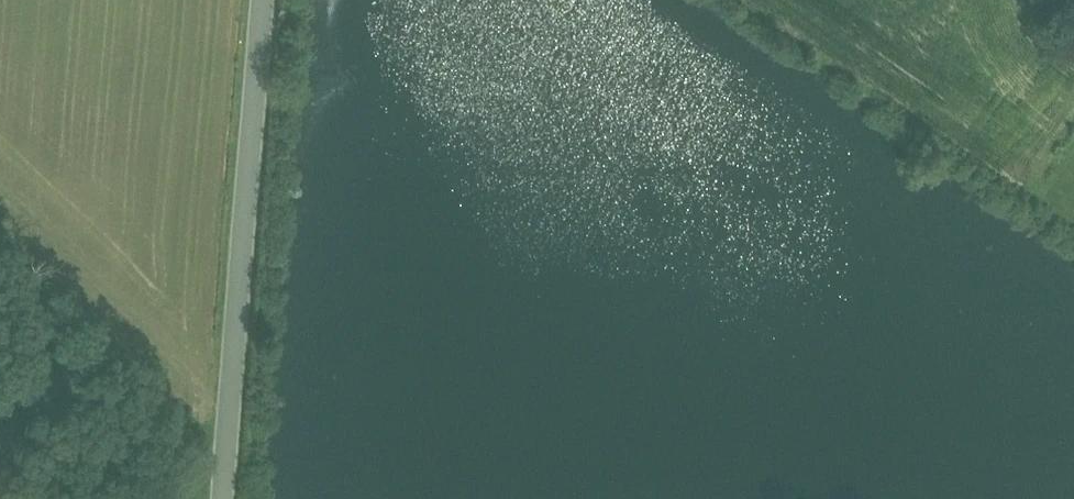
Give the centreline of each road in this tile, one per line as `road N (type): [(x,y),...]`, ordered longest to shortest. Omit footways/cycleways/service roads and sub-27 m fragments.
road 1 (tertiary): [(221,498),(259,0)]

